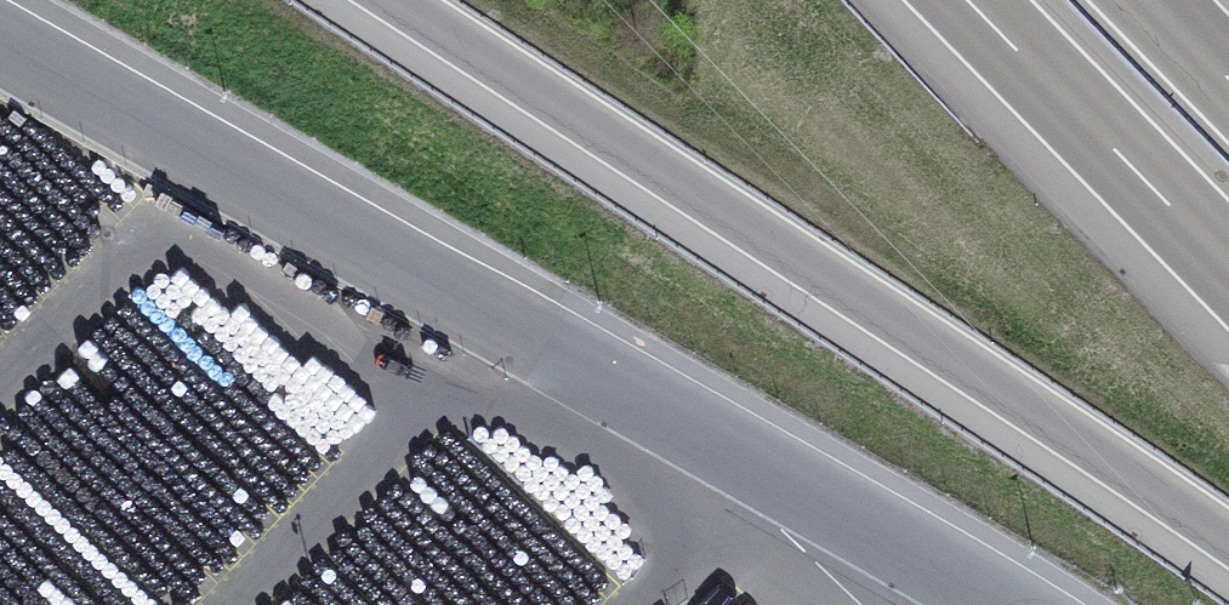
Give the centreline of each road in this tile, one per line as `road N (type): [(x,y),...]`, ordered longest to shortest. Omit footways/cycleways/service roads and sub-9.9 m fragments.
road 1 (motorway): [(389,0),(1228,544)]
road 2 (unclassified): [(418,604),(476,530),(535,488),(609,460),(681,452),(756,461),(1000,604)]
road 3 (motorway): [(966,0),(1228,266)]

